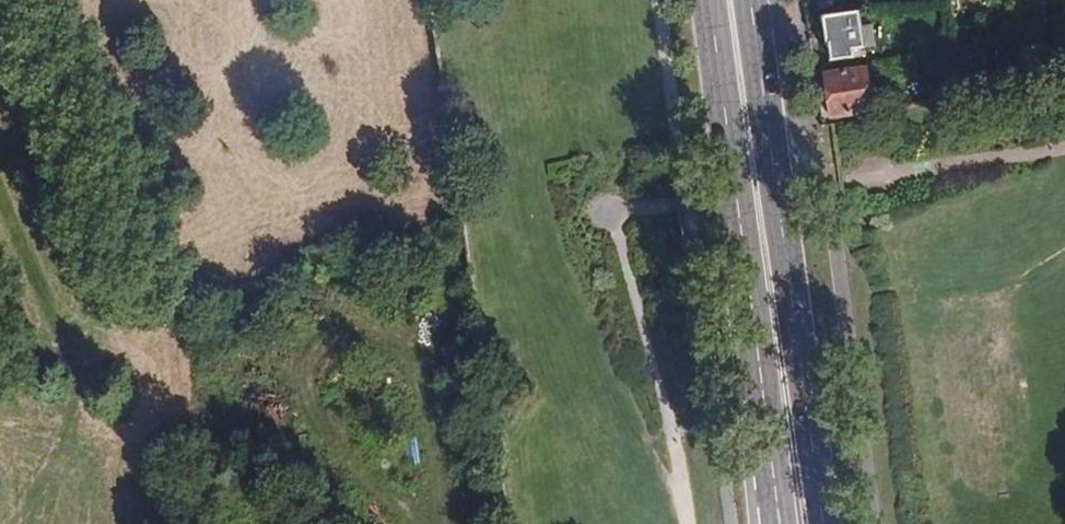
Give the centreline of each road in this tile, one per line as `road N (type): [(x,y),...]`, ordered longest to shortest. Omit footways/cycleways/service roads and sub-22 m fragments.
road 1 (primary): [(706,0),(779,523)]
road 2 (primary): [(824,523),(751,0)]
road 3 (track): [(0,199),(72,355),(71,452),(23,523)]

